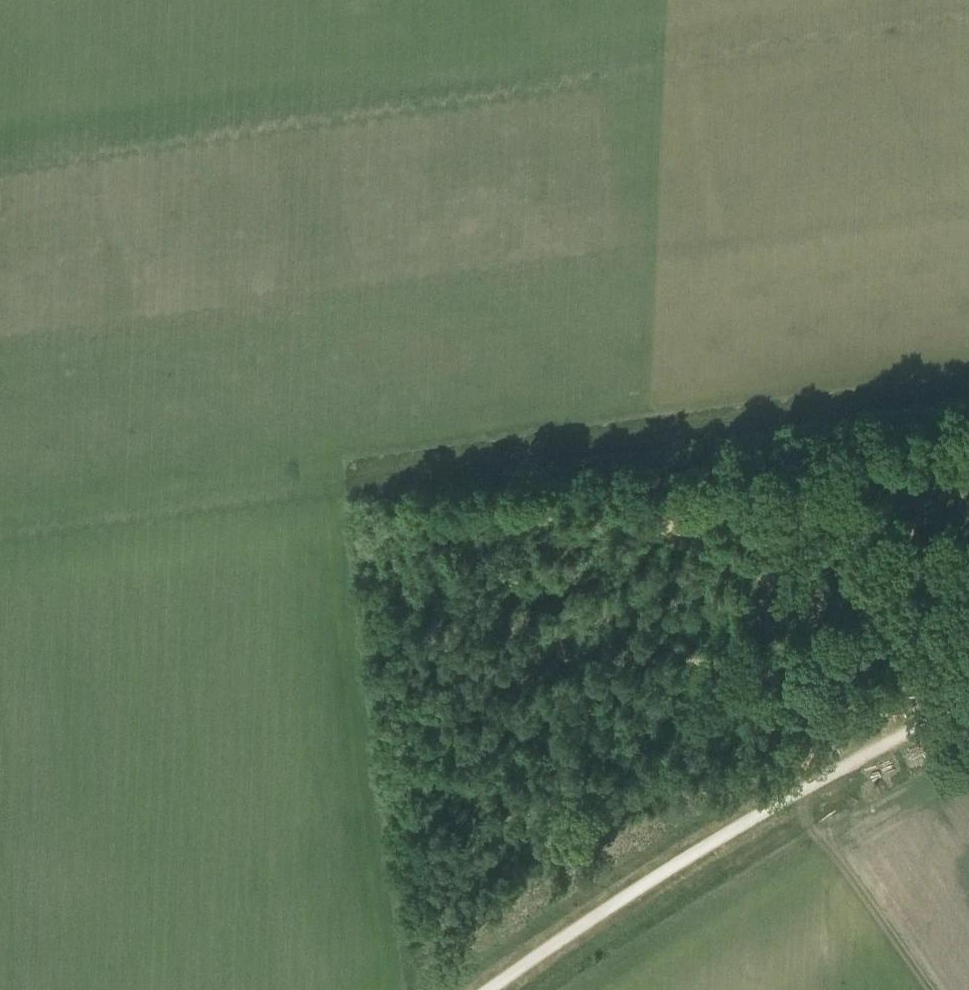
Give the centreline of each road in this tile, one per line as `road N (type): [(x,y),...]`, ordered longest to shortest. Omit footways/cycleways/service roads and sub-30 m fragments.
road 1 (track): [(968,695),(699,851),(490,989)]

